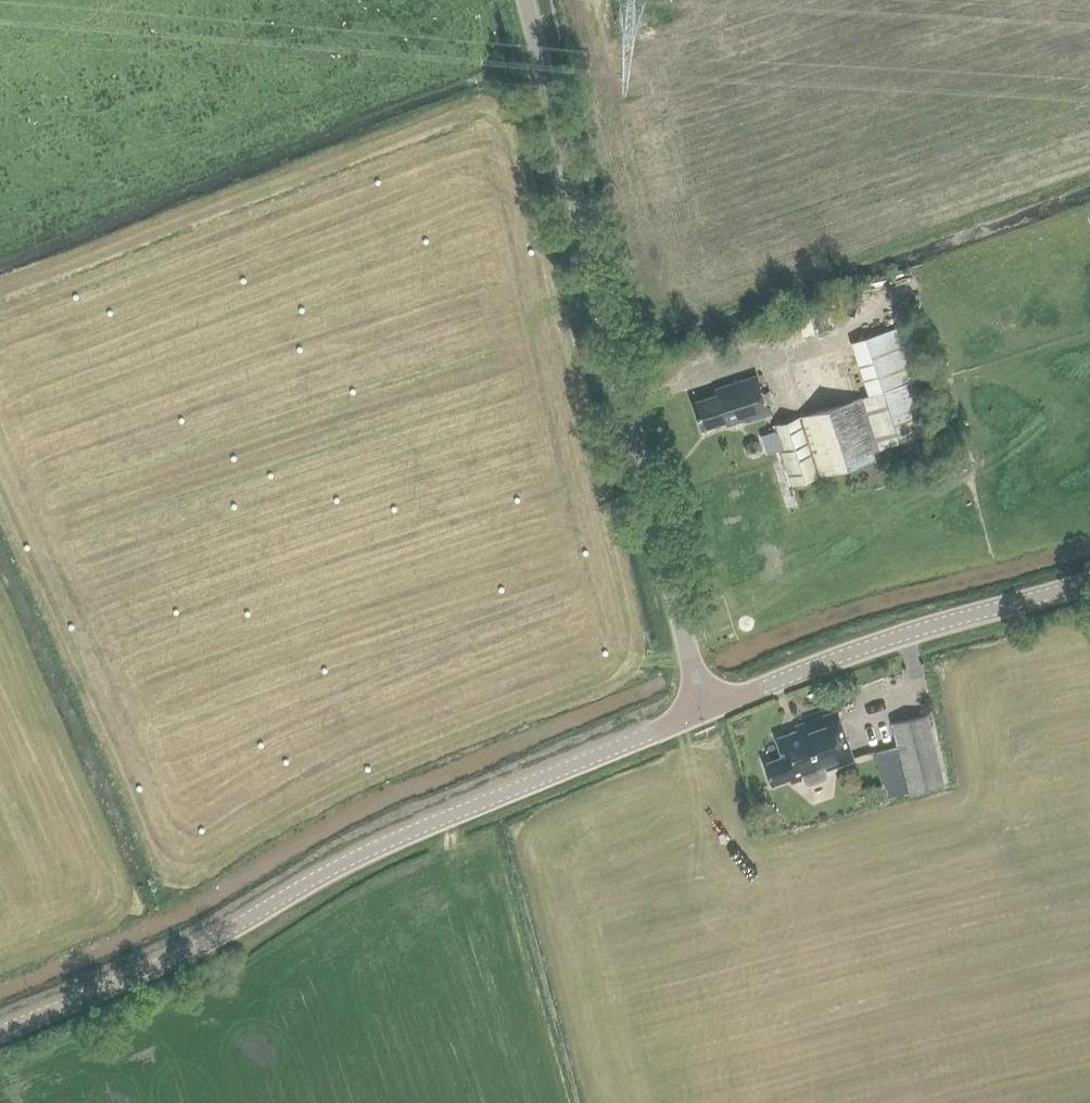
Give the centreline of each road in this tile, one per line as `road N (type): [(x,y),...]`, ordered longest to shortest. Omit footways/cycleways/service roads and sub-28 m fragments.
road 1 (tertiary): [(0,1032),(158,970),(391,843),(703,704)]
road 2 (unclassified): [(703,704),(528,0)]
road 3 (tertiary): [(703,704),(888,640),(1089,583)]

